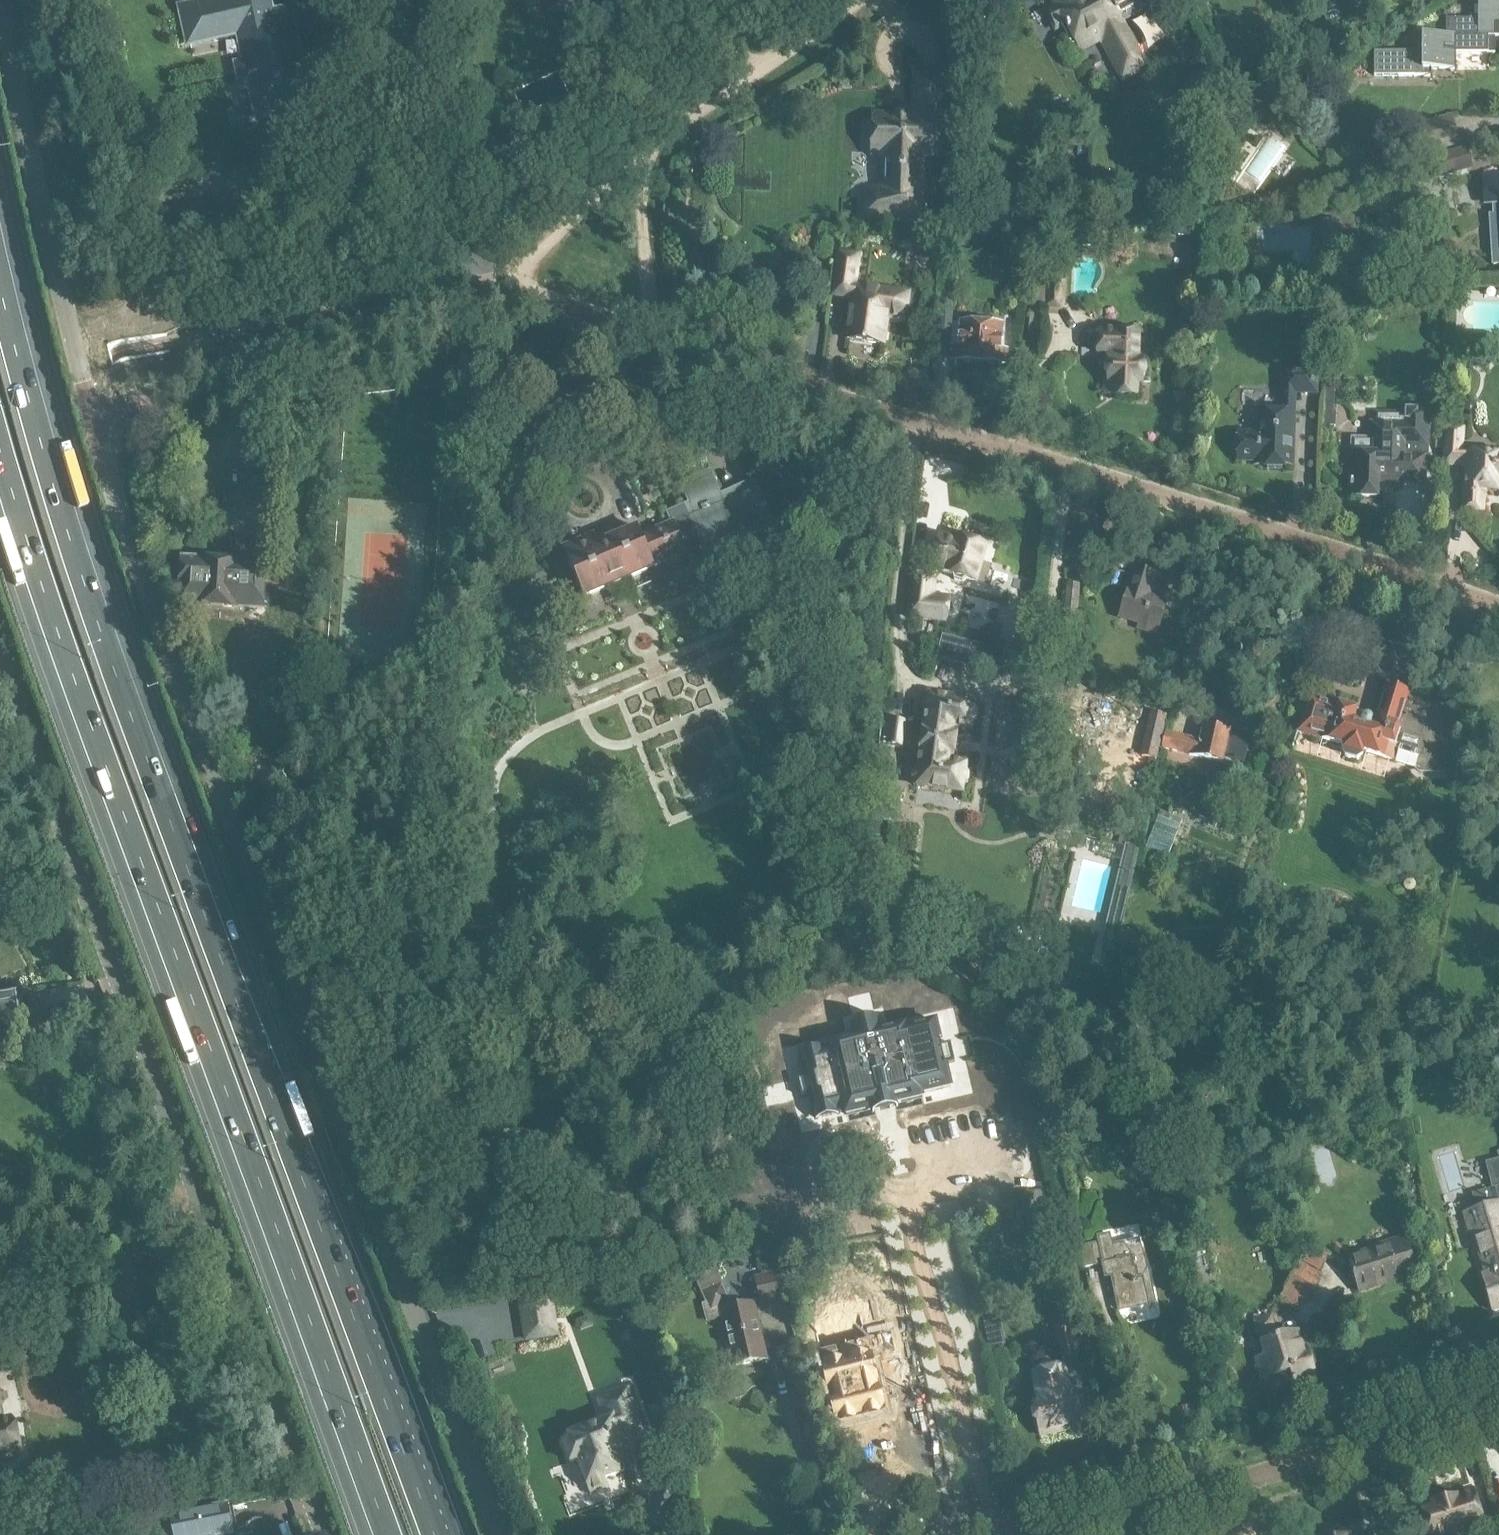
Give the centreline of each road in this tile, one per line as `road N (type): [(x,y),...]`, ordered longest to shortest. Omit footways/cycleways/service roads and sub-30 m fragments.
road 1 (motorway): [(443,1534),(116,652),(58,478),(0,226)]
road 2 (residential): [(493,1534),(170,684),(80,411)]
road 3 (motorway): [(0,473),(382,1534)]
road 4 (residential): [(1498,609),(1082,459),(861,405),(659,338),(471,288)]
road 5 (residential): [(324,1534),(0,664)]
road 6 (residential): [(1042,1534),(1498,1395)]
road 7 (track): [(471,288),(846,0)]
road 8 (residential): [(80,411),(471,288)]
road 9 (unclassified): [(67,358),(13,145),(0,42)]
road 10 (track): [(659,338),(635,159)]

